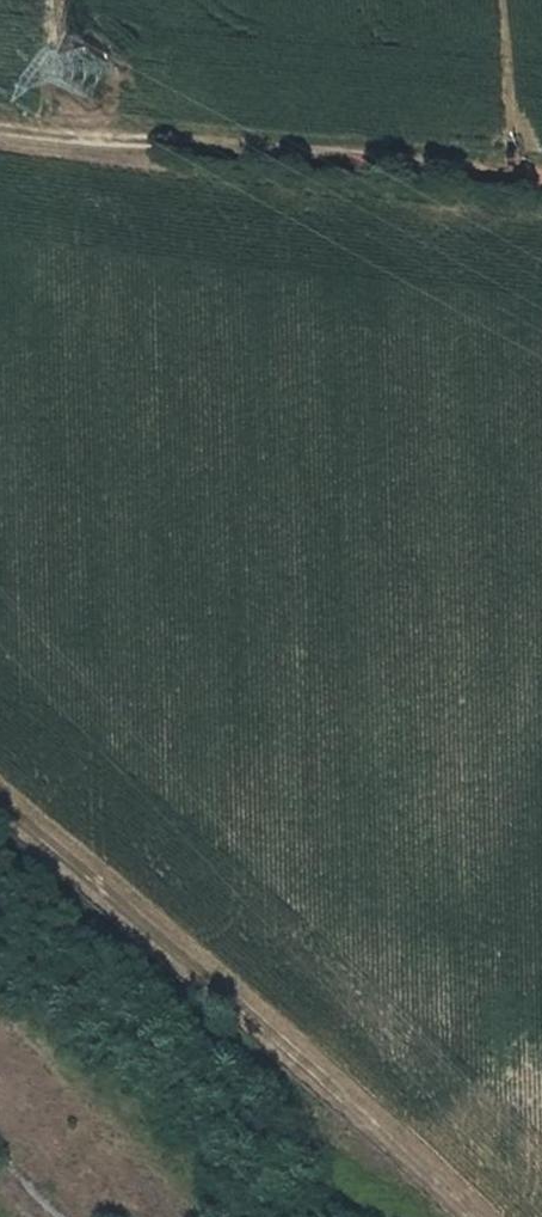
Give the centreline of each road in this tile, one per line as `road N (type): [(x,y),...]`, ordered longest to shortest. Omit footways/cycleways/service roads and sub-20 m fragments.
road 1 (track): [(0,809),(346,1099),(473,1216)]
road 2 (track): [(0,128),(188,155),(541,185)]

